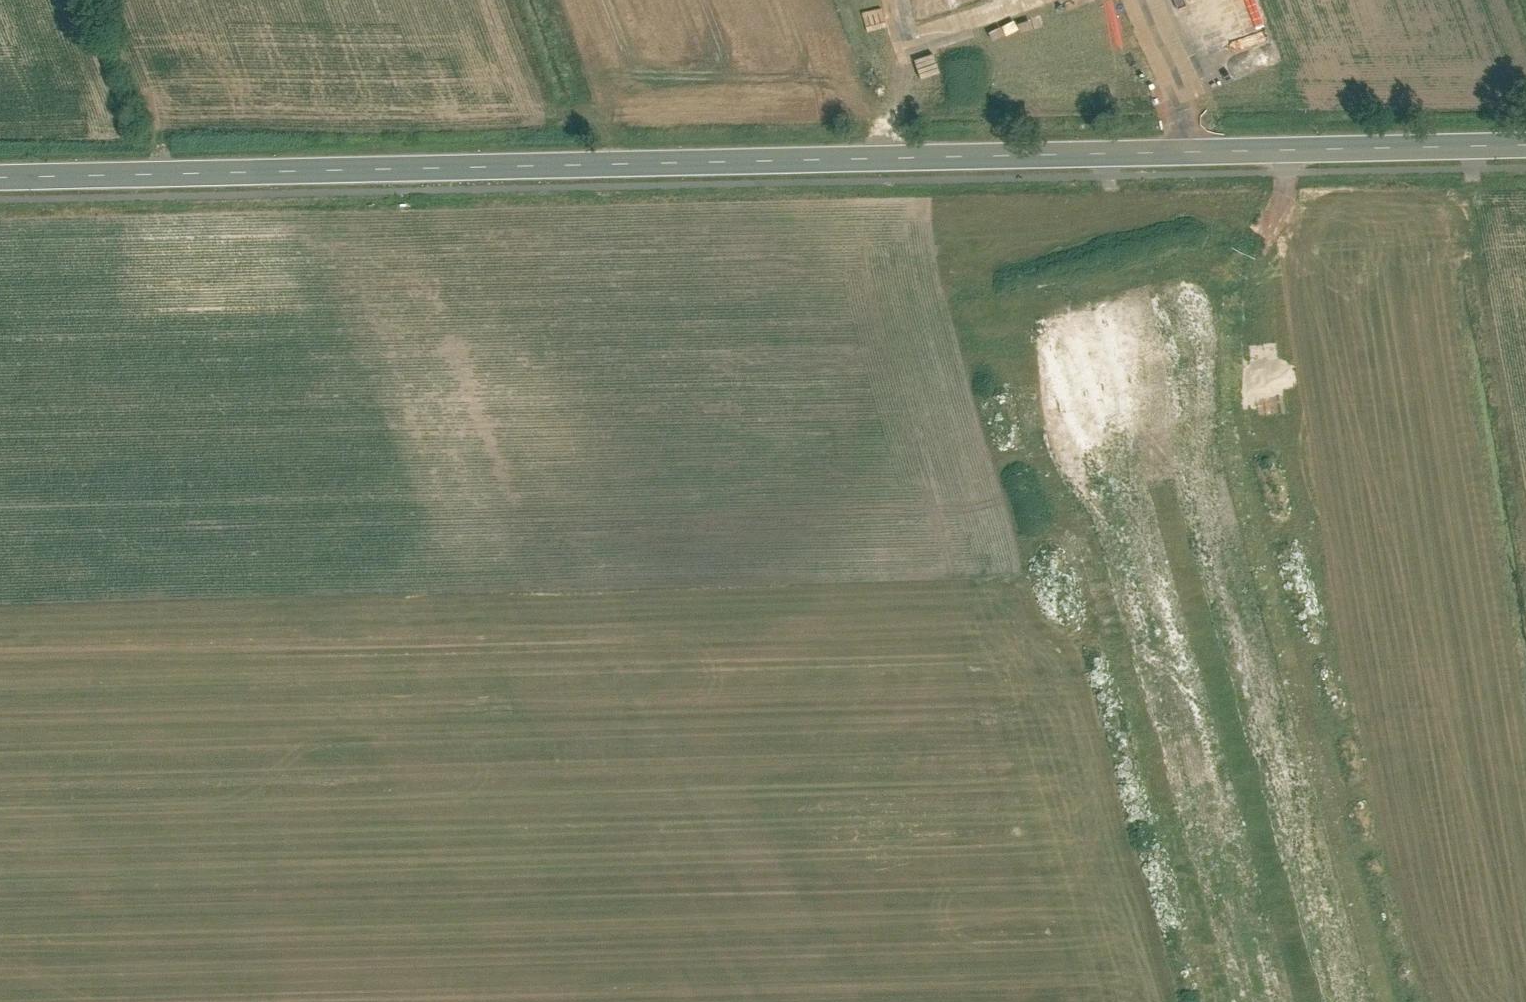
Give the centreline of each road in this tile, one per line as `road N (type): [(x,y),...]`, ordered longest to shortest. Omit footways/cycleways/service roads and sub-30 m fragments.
road 1 (secondary): [(1525,146),(0,180)]

